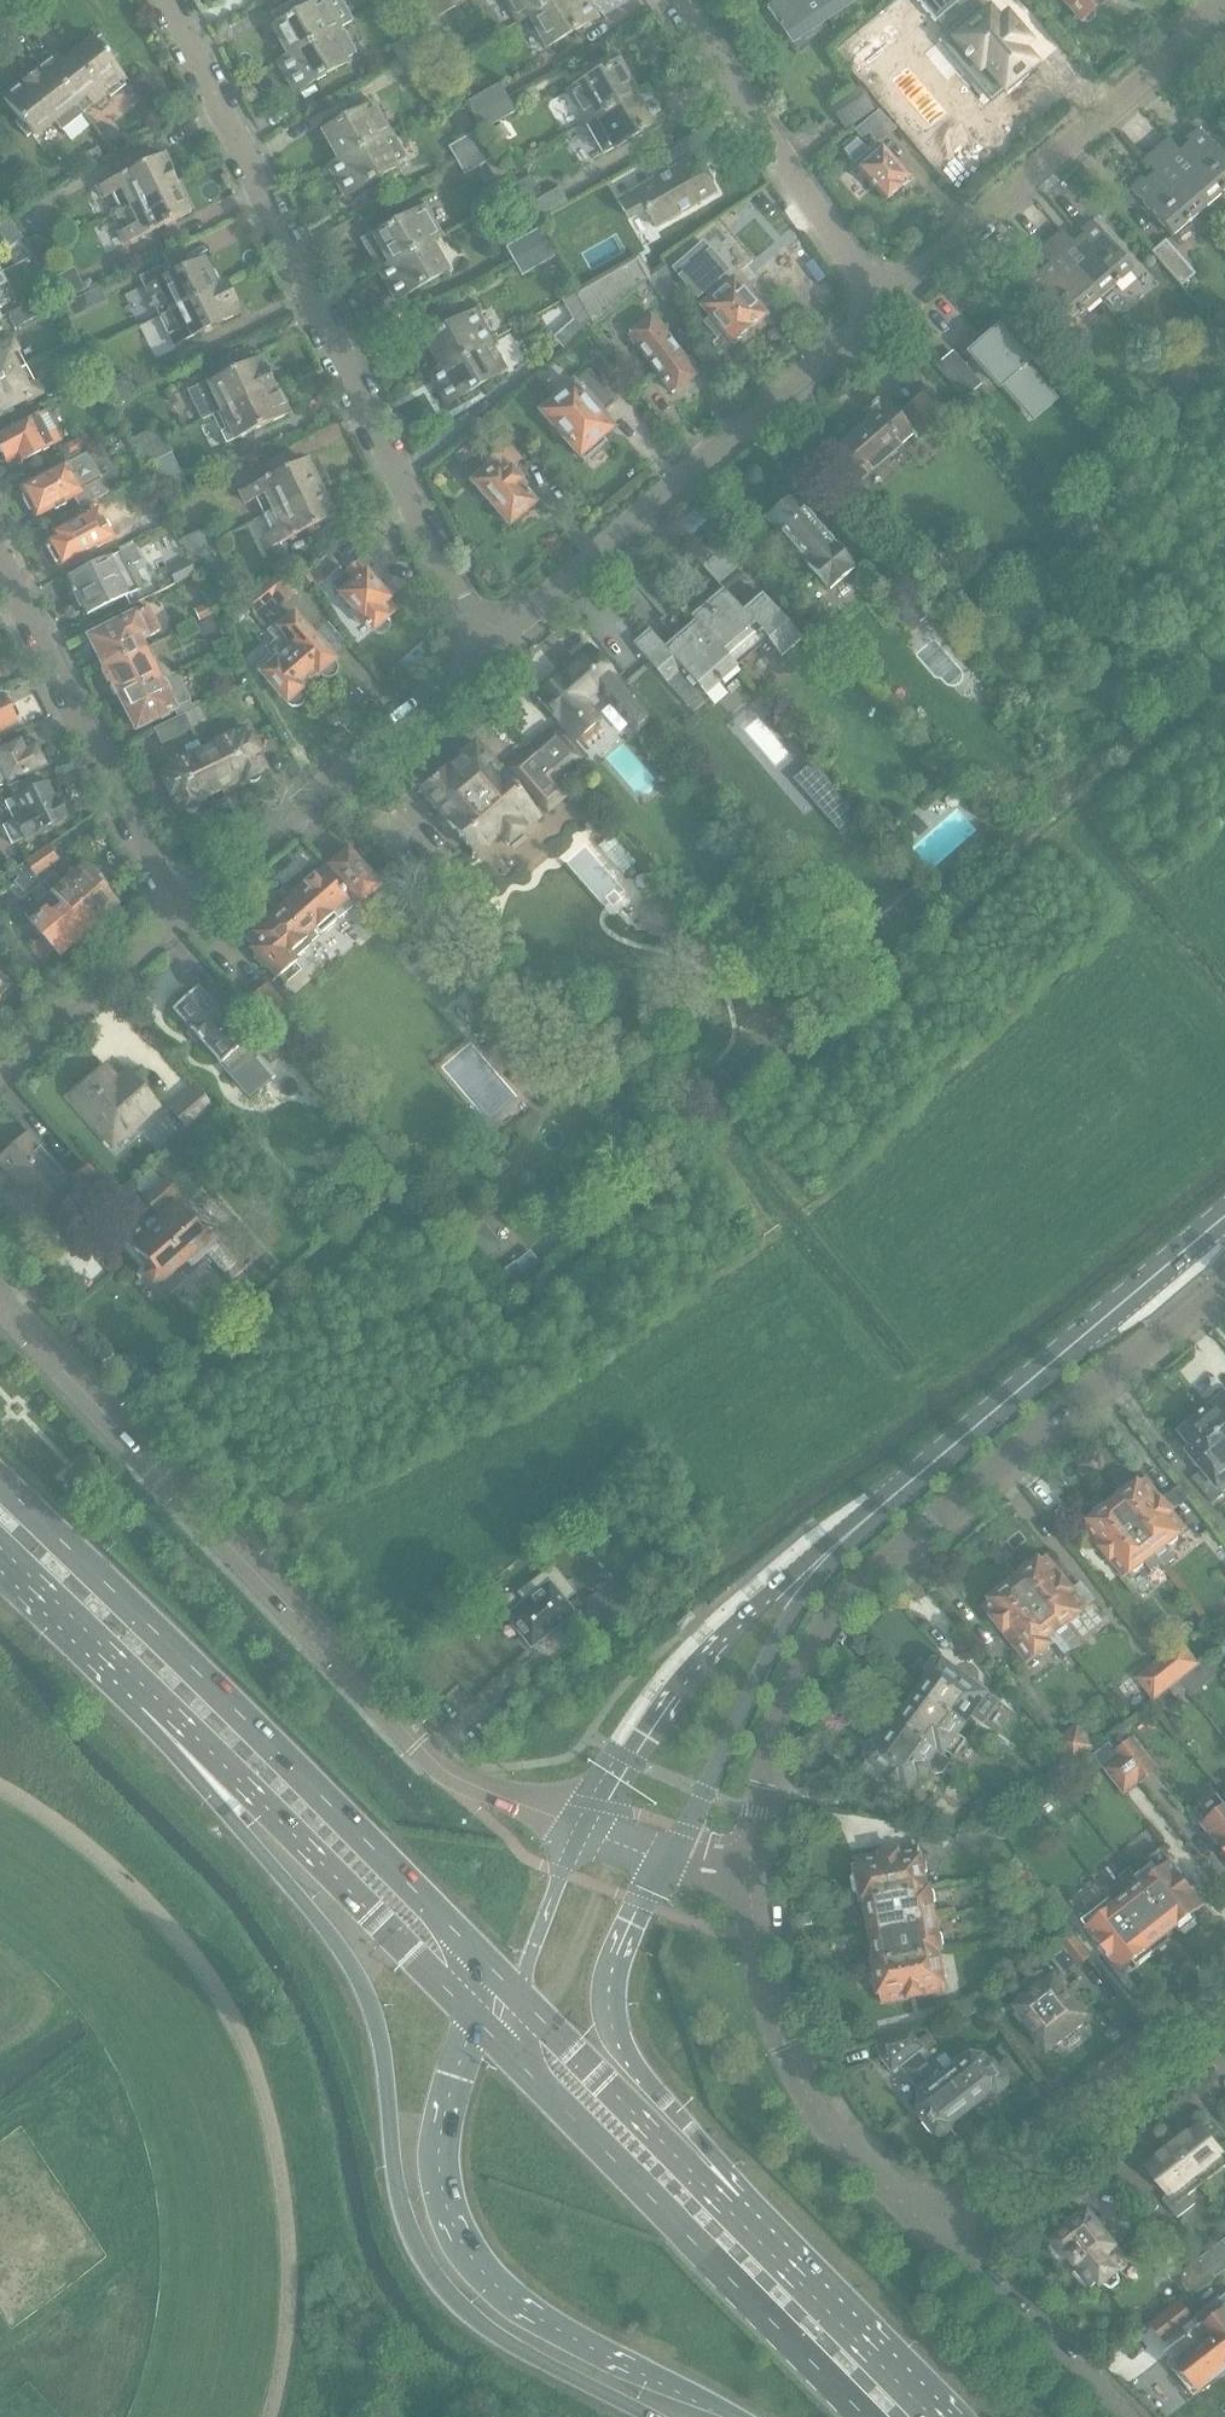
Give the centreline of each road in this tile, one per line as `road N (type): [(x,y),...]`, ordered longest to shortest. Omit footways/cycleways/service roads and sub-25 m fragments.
road 1 (primary): [(153,1698),(233,1823),(329,1933),(368,1998),(382,2043),(399,2196),(436,2279),(510,2345),(653,2416)]
road 2 (residential): [(583,1828),(488,1795),(449,1772),(0,1298)]
road 3 (residential): [(750,1865),(781,1722),(803,1666),(848,1603),(1224,1275)]
road 4 (residential): [(486,649),(172,0)]
road 5 (primary): [(473,1950),(0,1482)]
road 6 (primary): [(742,2416),(534,2317),(463,2244),(442,2188),(441,2143),(473,2015)]
road 7 (residential): [(486,649),(880,305)]
road 8 (primary): [(526,2070),(867,2416)]
road 9 (tertiary): [(874,1513),(1224,1217)]
road 10 (residential): [(880,305),(1224,8)]
road 11 (primary): [(153,1698),(473,2015)]
road 12 (tertiary): [(874,1513),(741,1616),(625,1757),(583,1828)]
road 13 (residential): [(932,2232),(829,2129),(795,2073),(765,1980),(750,1865)]
road 14 (residential): [(176,915),(486,649)]
road 15 (tertiary): [(737,2214),(716,2153),(638,2064),(622,2023),(624,1964),(675,1857)]
road 16 (tertiary): [(675,1857),(797,1609),(874,1513)]
road 17 (residential): [(176,915),(0,558)]
road 18 (residential): [(932,2232),(1224,1999)]
road 19 (residential): [(880,305),(675,0)]
road 20 (primary): [(737,2214),(521,1999)]
road 21 (primary): [(936,2416),(737,2214)]
road 22 (residential): [(1125,2416),(932,2232)]
road 23 (residential): [(0,1067),(176,915)]
road 24 (primary): [(0,1548),(153,1698)]
road 25 (tertiary): [(583,1828),(521,1999)]

